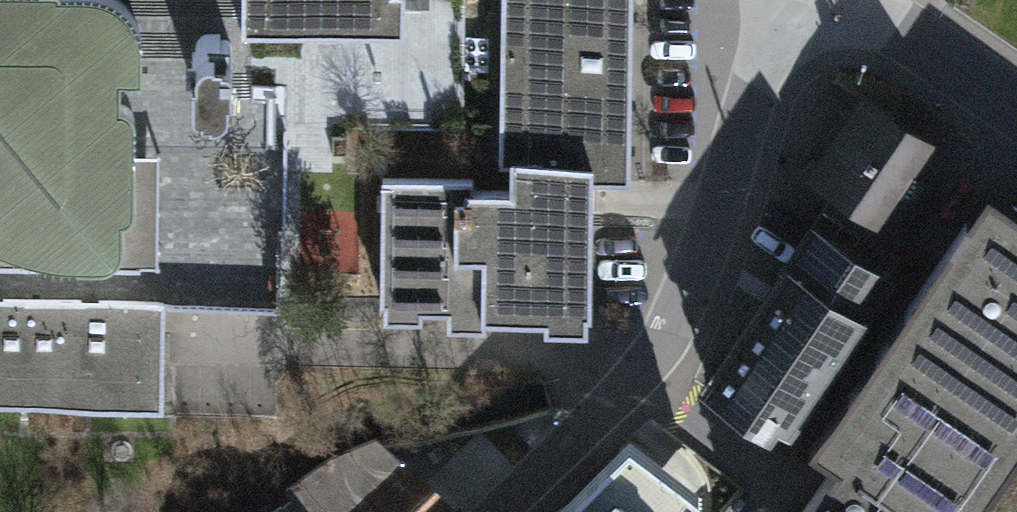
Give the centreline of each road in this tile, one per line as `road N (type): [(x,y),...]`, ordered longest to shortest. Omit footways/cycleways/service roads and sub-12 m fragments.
road 1 (residential): [(508,511),(648,380),(726,184),(784,0)]
road 2 (residential): [(1016,110),(847,0)]

